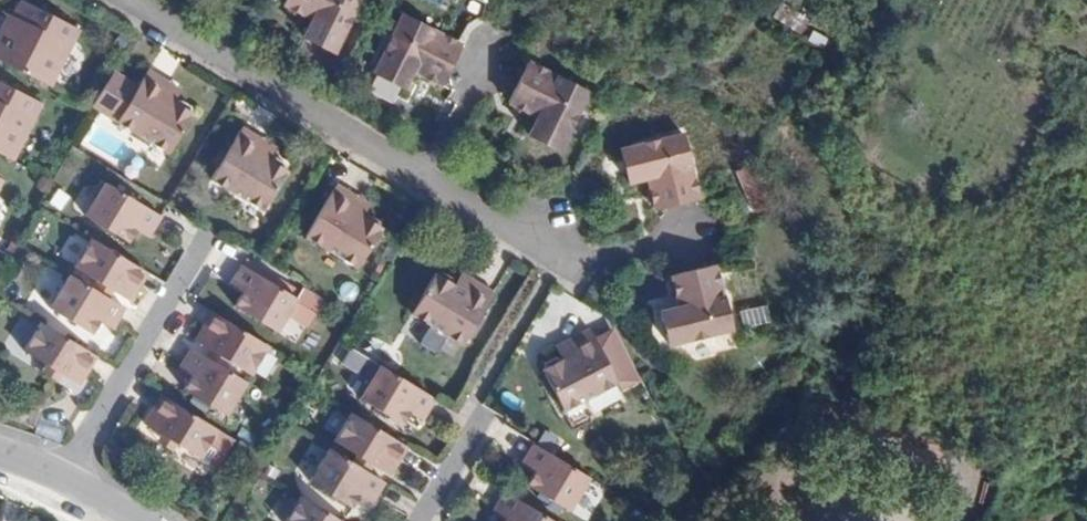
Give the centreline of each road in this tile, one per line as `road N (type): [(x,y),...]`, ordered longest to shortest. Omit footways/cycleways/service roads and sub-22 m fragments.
road 1 (residential): [(129,0),(562,255)]
road 2 (residential): [(68,482),(219,232)]

